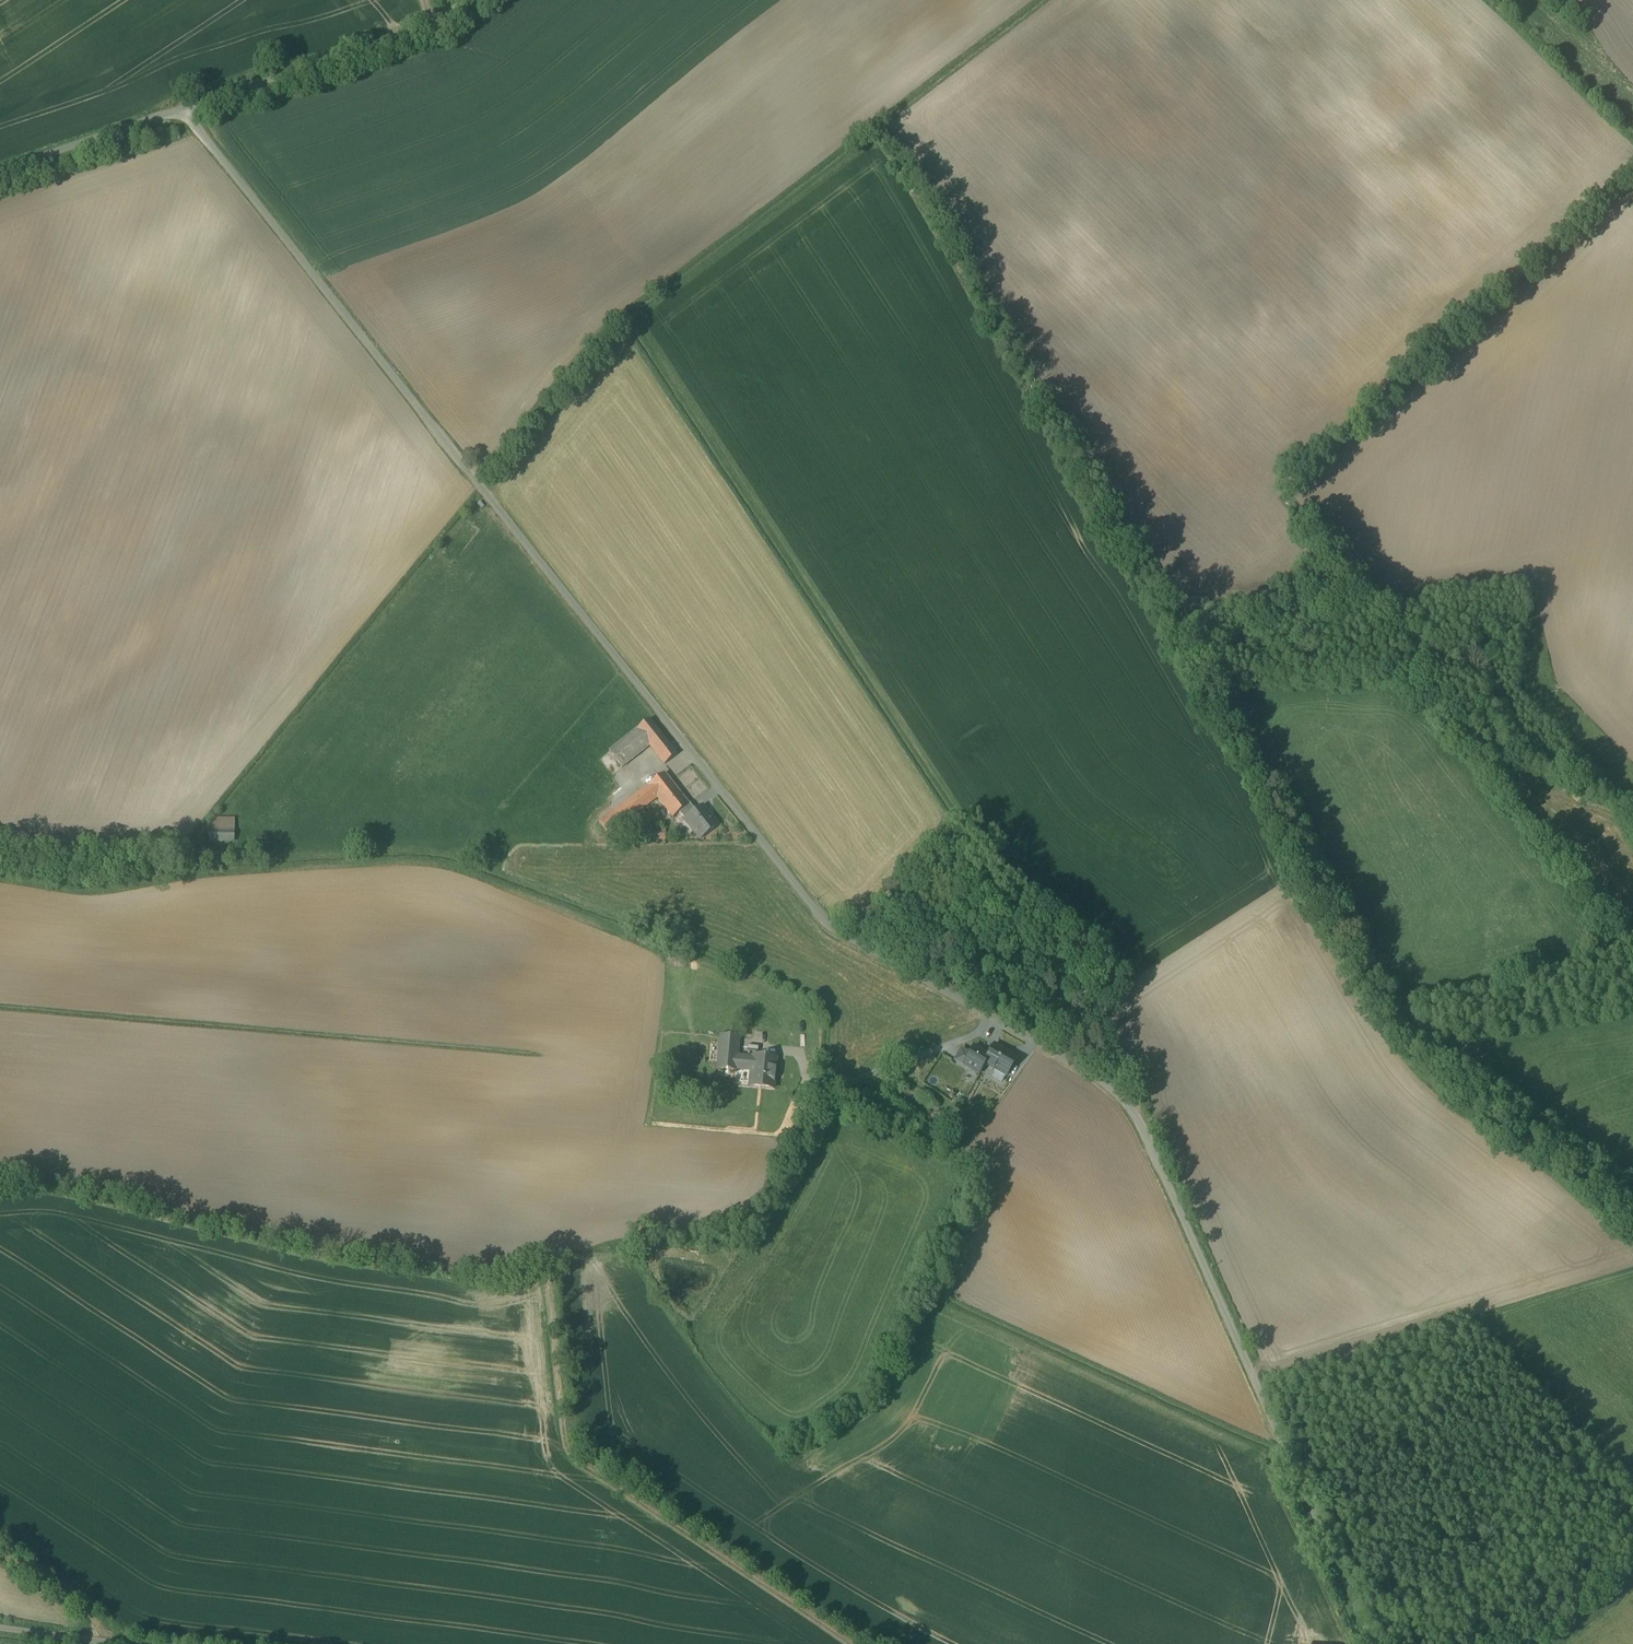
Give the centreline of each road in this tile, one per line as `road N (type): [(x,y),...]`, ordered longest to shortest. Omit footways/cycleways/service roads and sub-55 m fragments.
road 1 (unclassified): [(183,111),(828,931),(1079,1068),(1117,1097),(1150,1148),(1377,1643)]
road 2 (unclassified): [(183,111),(404,35),(477,0)]
road 3 (unclassified): [(192,1643),(0,1614)]
road 4 (unclassified): [(0,171),(183,111)]

